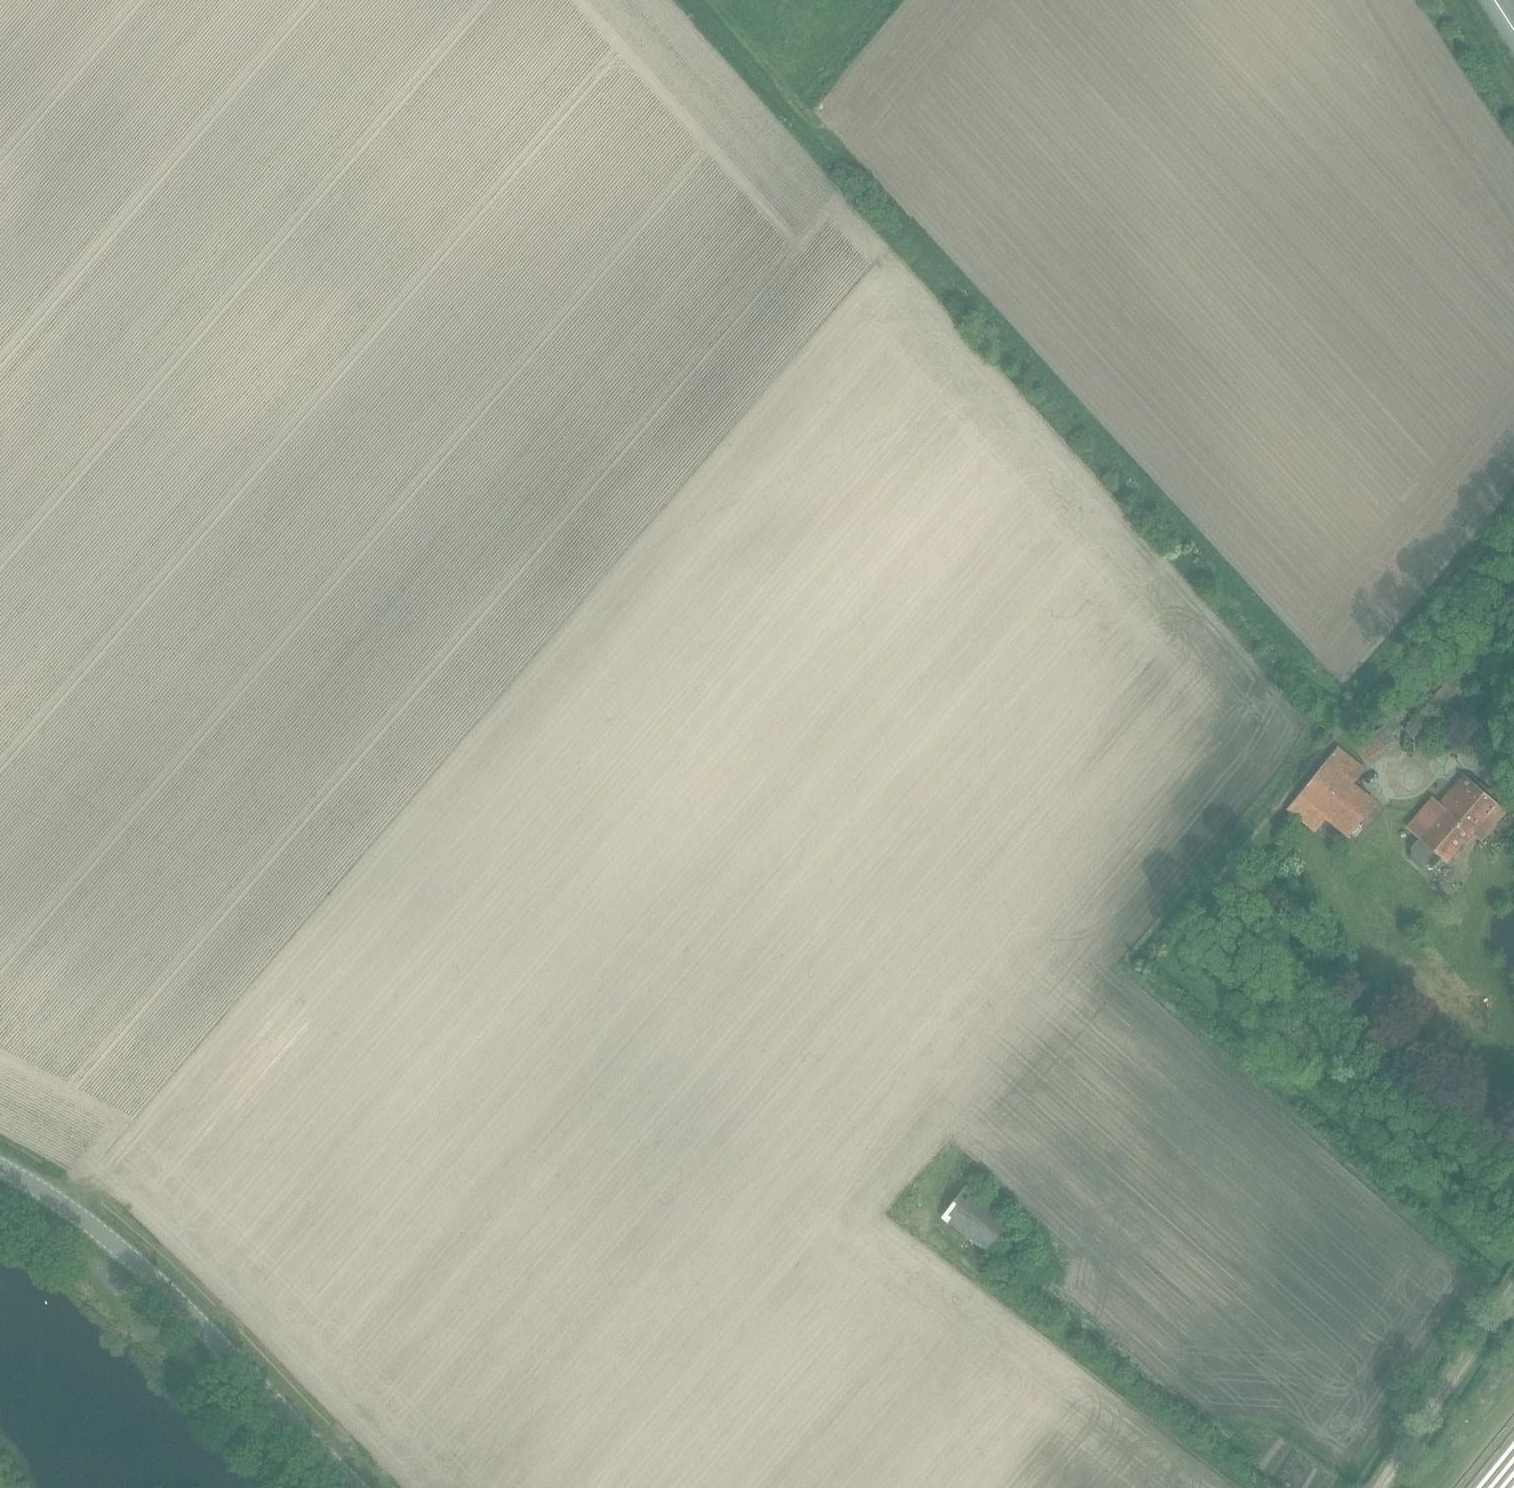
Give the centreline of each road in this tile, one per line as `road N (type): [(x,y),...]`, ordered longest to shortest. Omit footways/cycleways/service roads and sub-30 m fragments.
road 1 (tertiary): [(349,1487),(97,1228),(0,1168)]
road 2 (unclassified): [(1513,1295),(1381,1487)]

